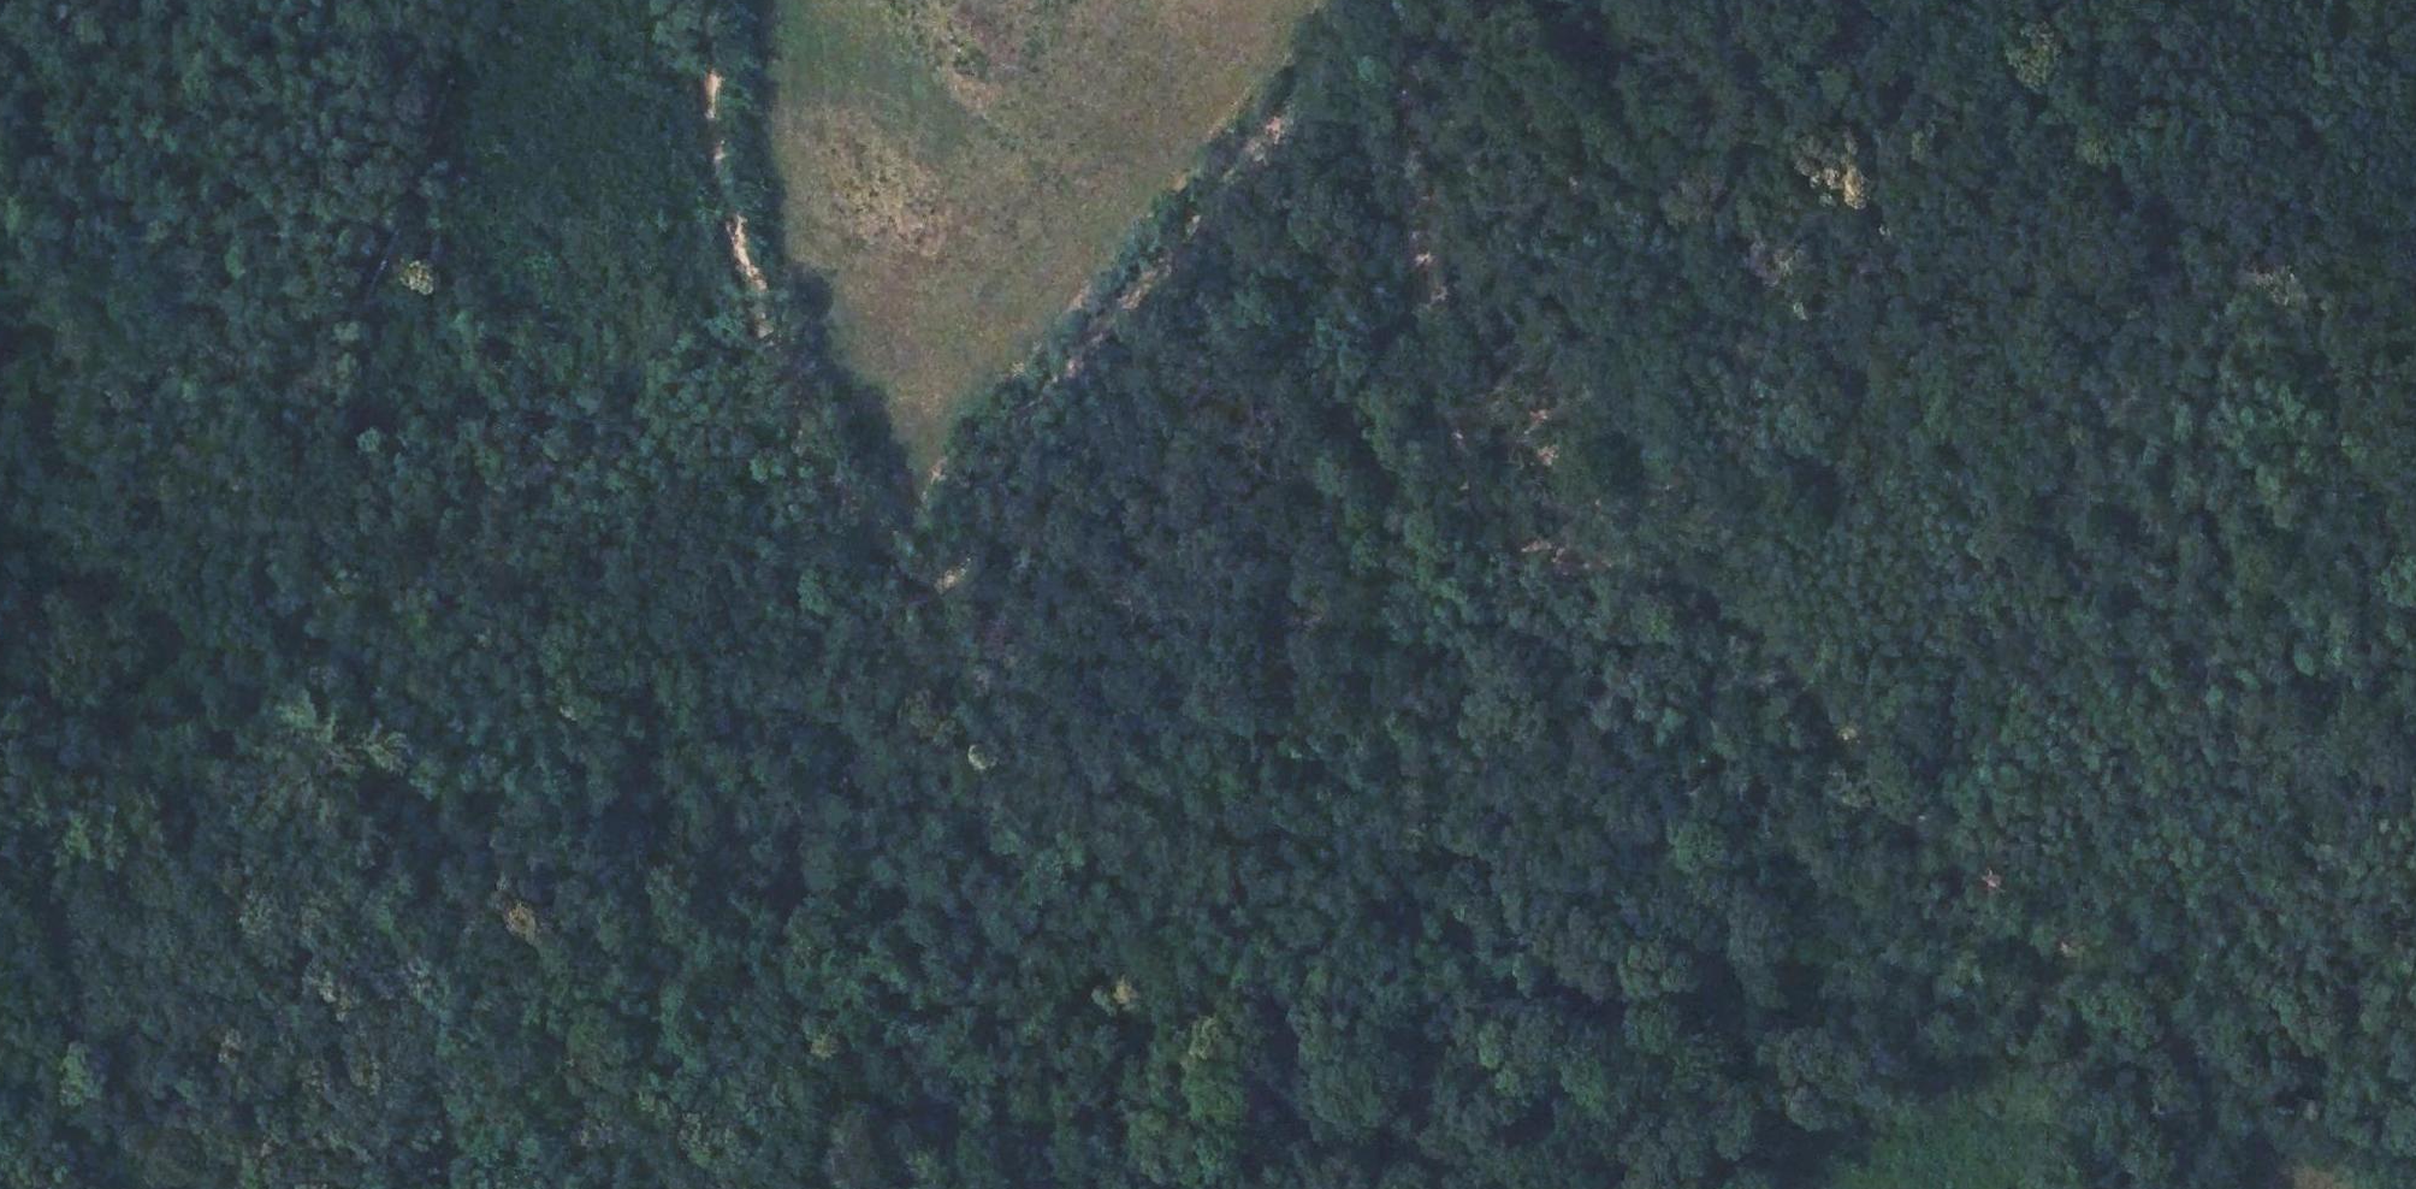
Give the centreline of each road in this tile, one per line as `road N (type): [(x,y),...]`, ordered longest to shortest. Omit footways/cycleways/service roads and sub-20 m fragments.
road 1 (track): [(2159,1188),(2194,1084),(2182,1051),(2142,1006),(1969,870),(1789,654),(1727,598),(1489,508),(1464,470),(1436,321),(1423,161),(1389,41)]
road 2 (track): [(1389,41),(1290,107),(1001,437),(978,493),(970,553),(939,576),(914,566),(845,499),(803,425),(727,202),(715,0)]

